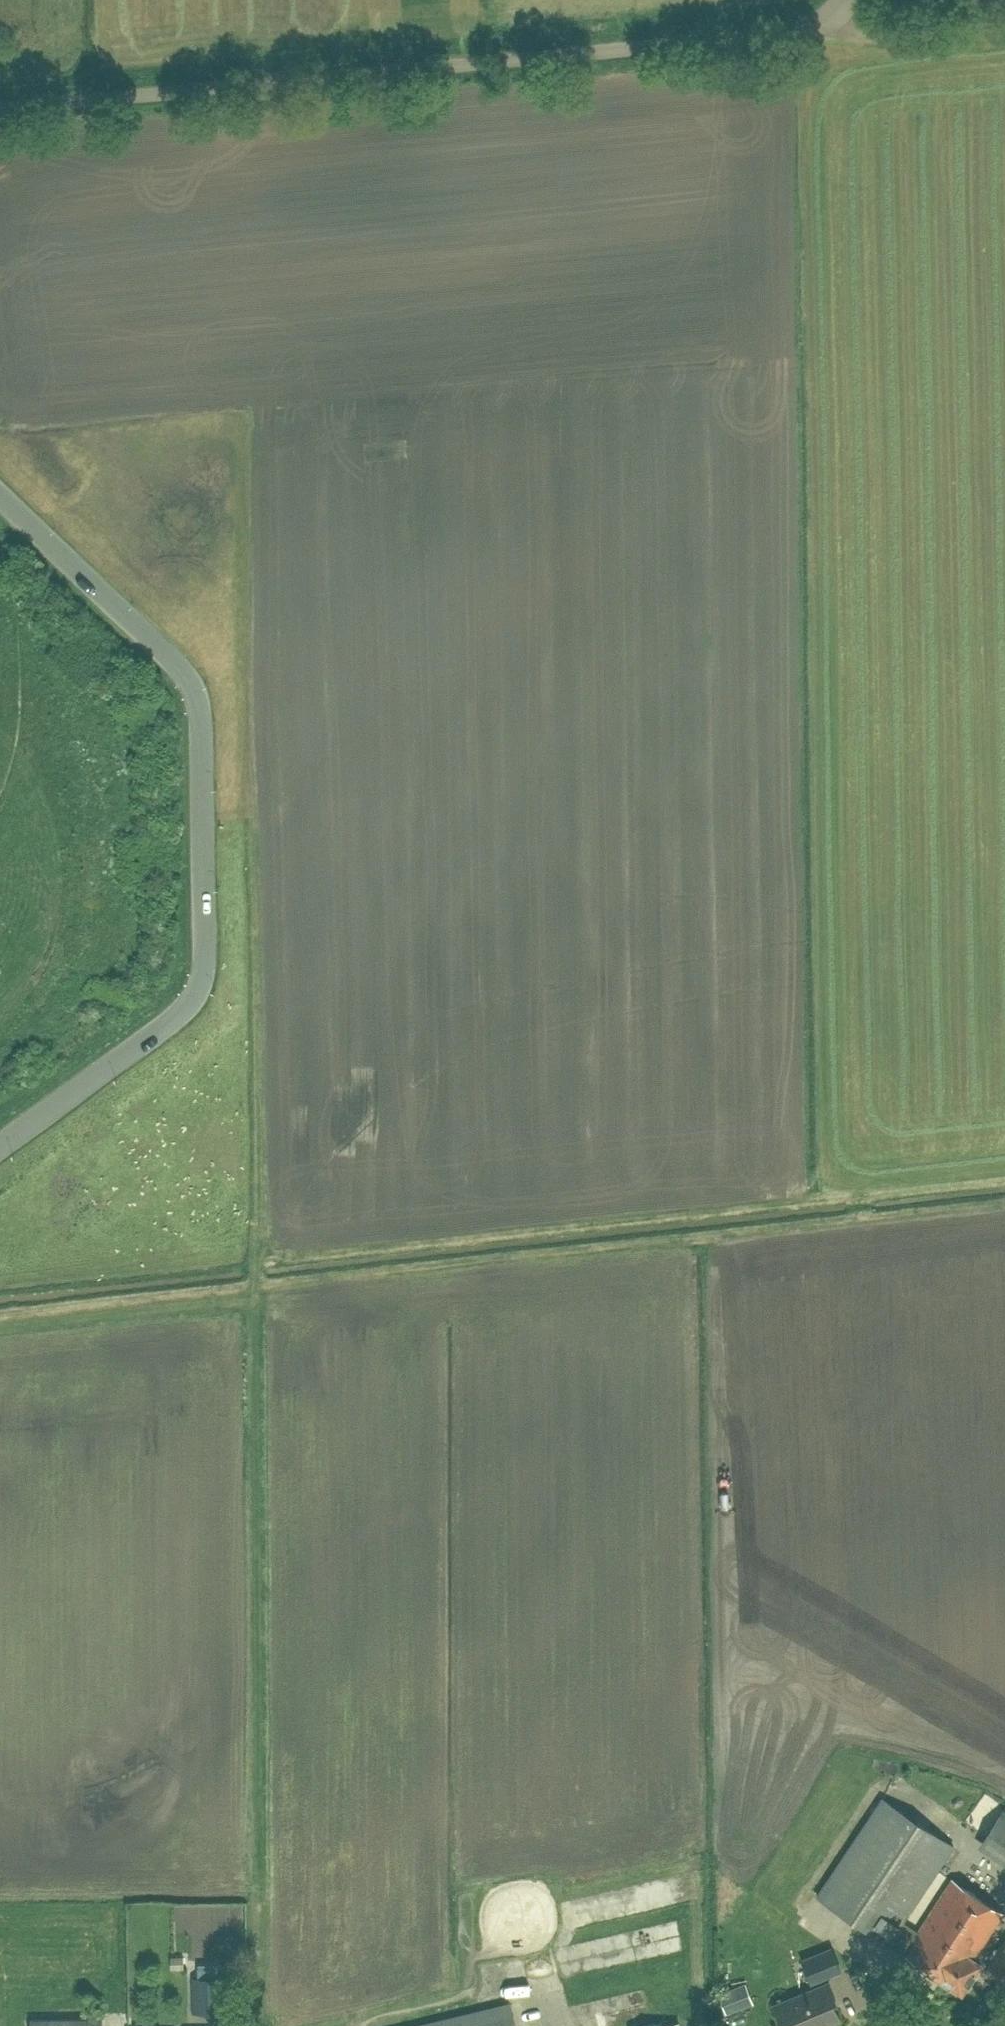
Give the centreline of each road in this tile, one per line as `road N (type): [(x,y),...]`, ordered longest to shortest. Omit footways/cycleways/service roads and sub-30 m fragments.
road 1 (unclassified): [(0,493),(201,697),(207,971),(177,1014),(0,1147)]
road 2 (unclassified): [(0,107),(784,33),(820,23)]
road 3 (track): [(820,23),(871,32),(1004,19)]

